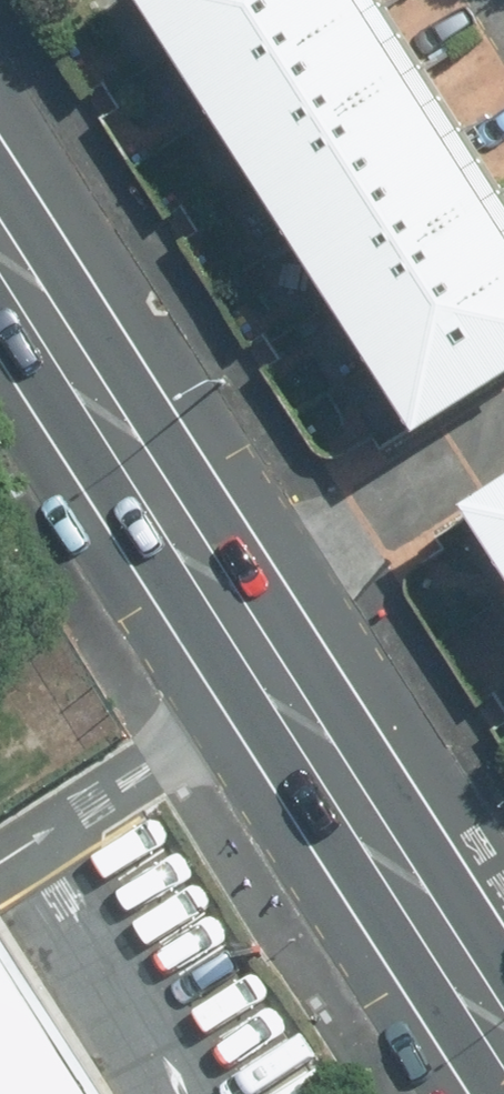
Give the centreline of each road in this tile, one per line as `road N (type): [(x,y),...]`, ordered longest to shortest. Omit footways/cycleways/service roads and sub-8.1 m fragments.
road 1 (primary): [(248,624),(503,1025)]
road 2 (primary): [(0,234),(248,624)]
road 3 (residential): [(503,446),(248,624)]

